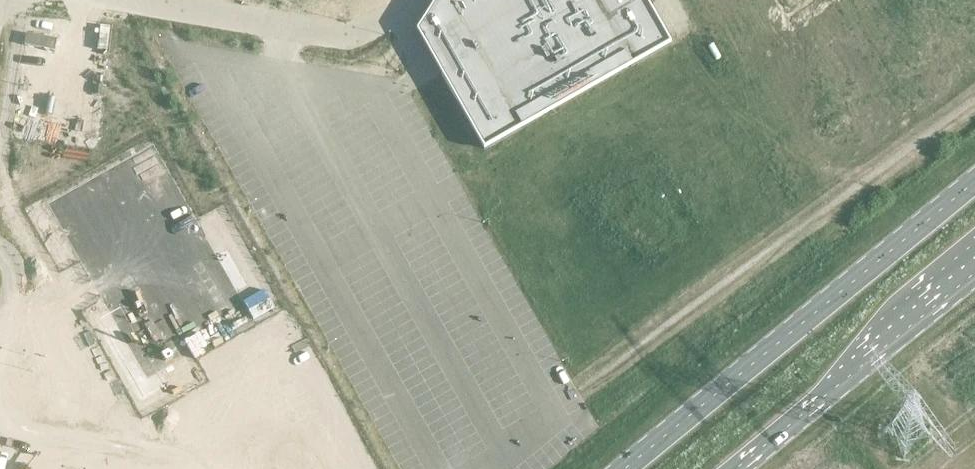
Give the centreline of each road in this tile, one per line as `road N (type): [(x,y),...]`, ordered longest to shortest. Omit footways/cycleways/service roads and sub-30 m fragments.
road 1 (secondary): [(974,177),(623,468)]
road 2 (secondary): [(736,468),(974,272)]
road 3 (unclassified): [(127,0),(326,34),(371,23),(392,0)]

